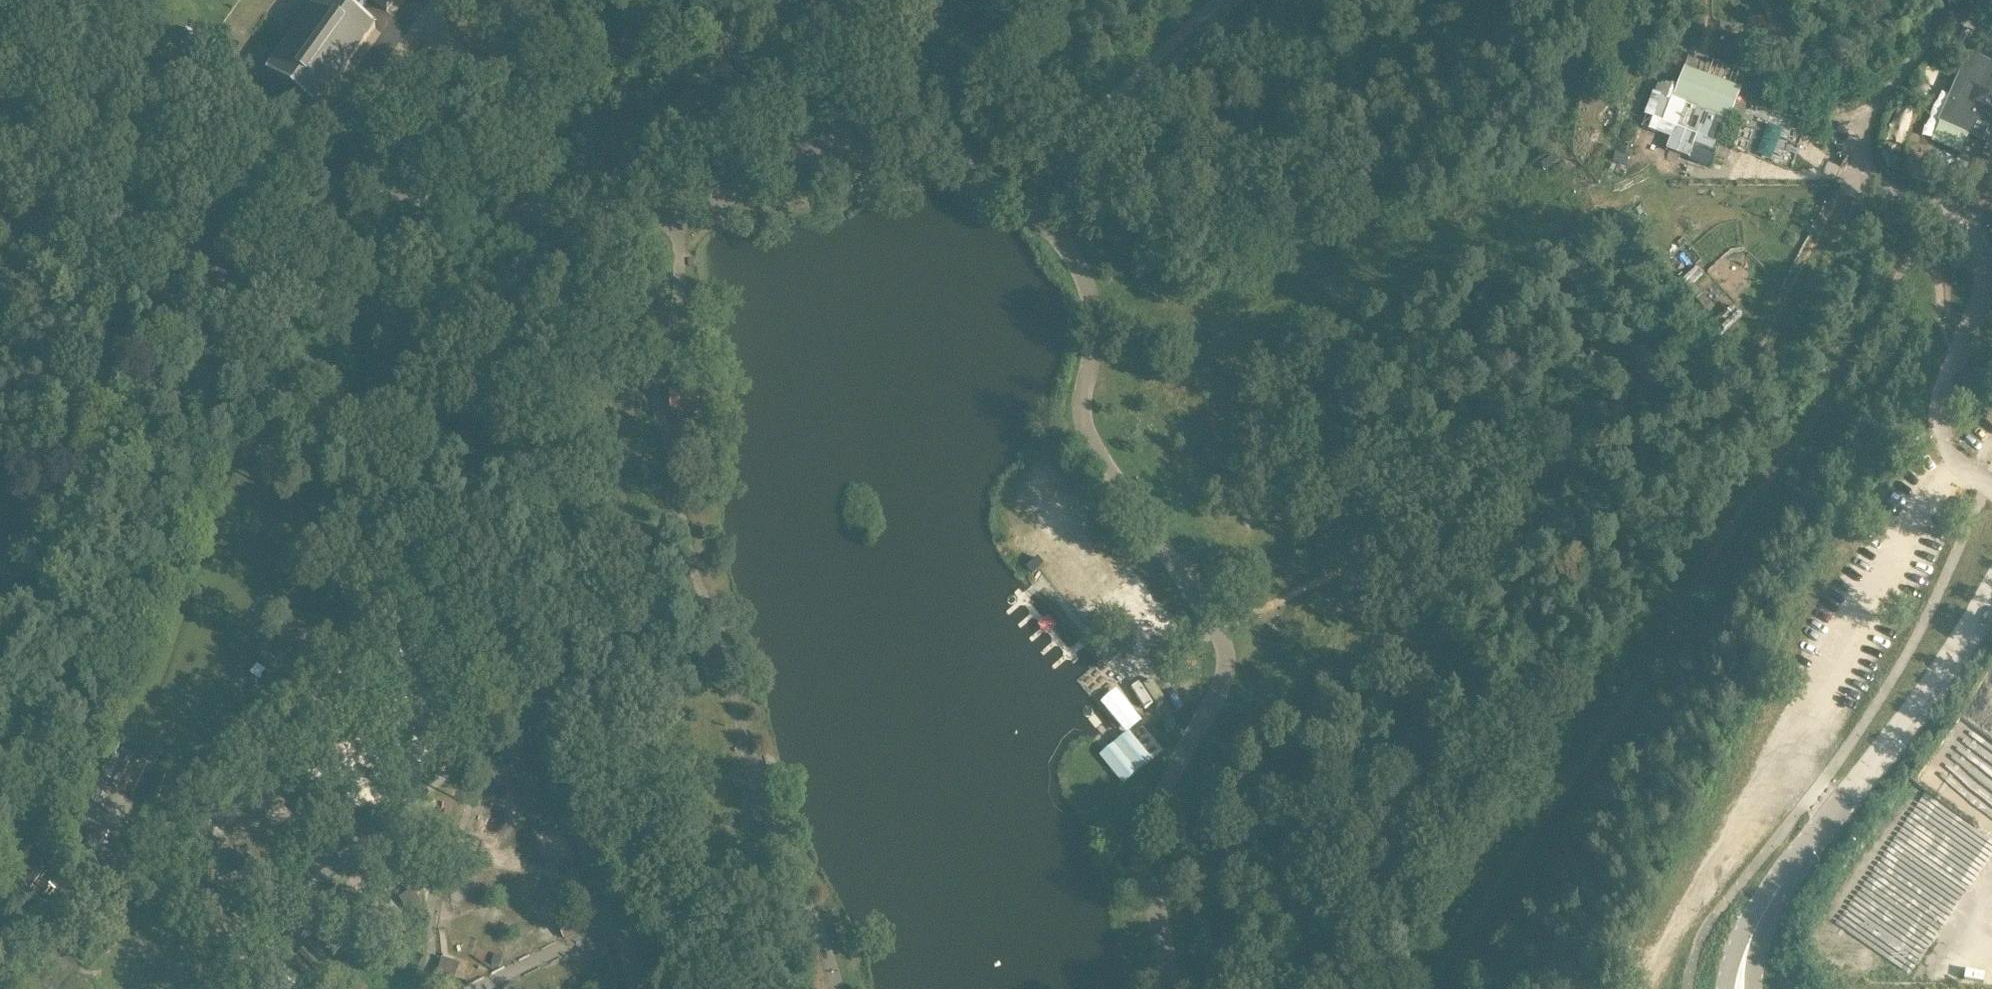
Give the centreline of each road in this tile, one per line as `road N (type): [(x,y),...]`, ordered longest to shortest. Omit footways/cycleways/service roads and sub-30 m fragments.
road 1 (track): [(1219,630),(1084,430),(1081,400),(1093,350),(1079,271),(1050,226),(955,165)]
road 2 (unclassified): [(1991,487),(1941,447),(1938,418),(1982,295),(1980,251),(1955,212),(1888,189),(1855,164)]
road 3 (unclassified): [(1754,928),(1952,662),(1991,590)]
road 4 (track): [(1173,988),(1142,843),(1221,682),(1219,630)]
road 5 (track): [(955,165),(849,153),(800,160),(680,215)]
road 6 (track): [(413,0),(351,104),(269,201)]

